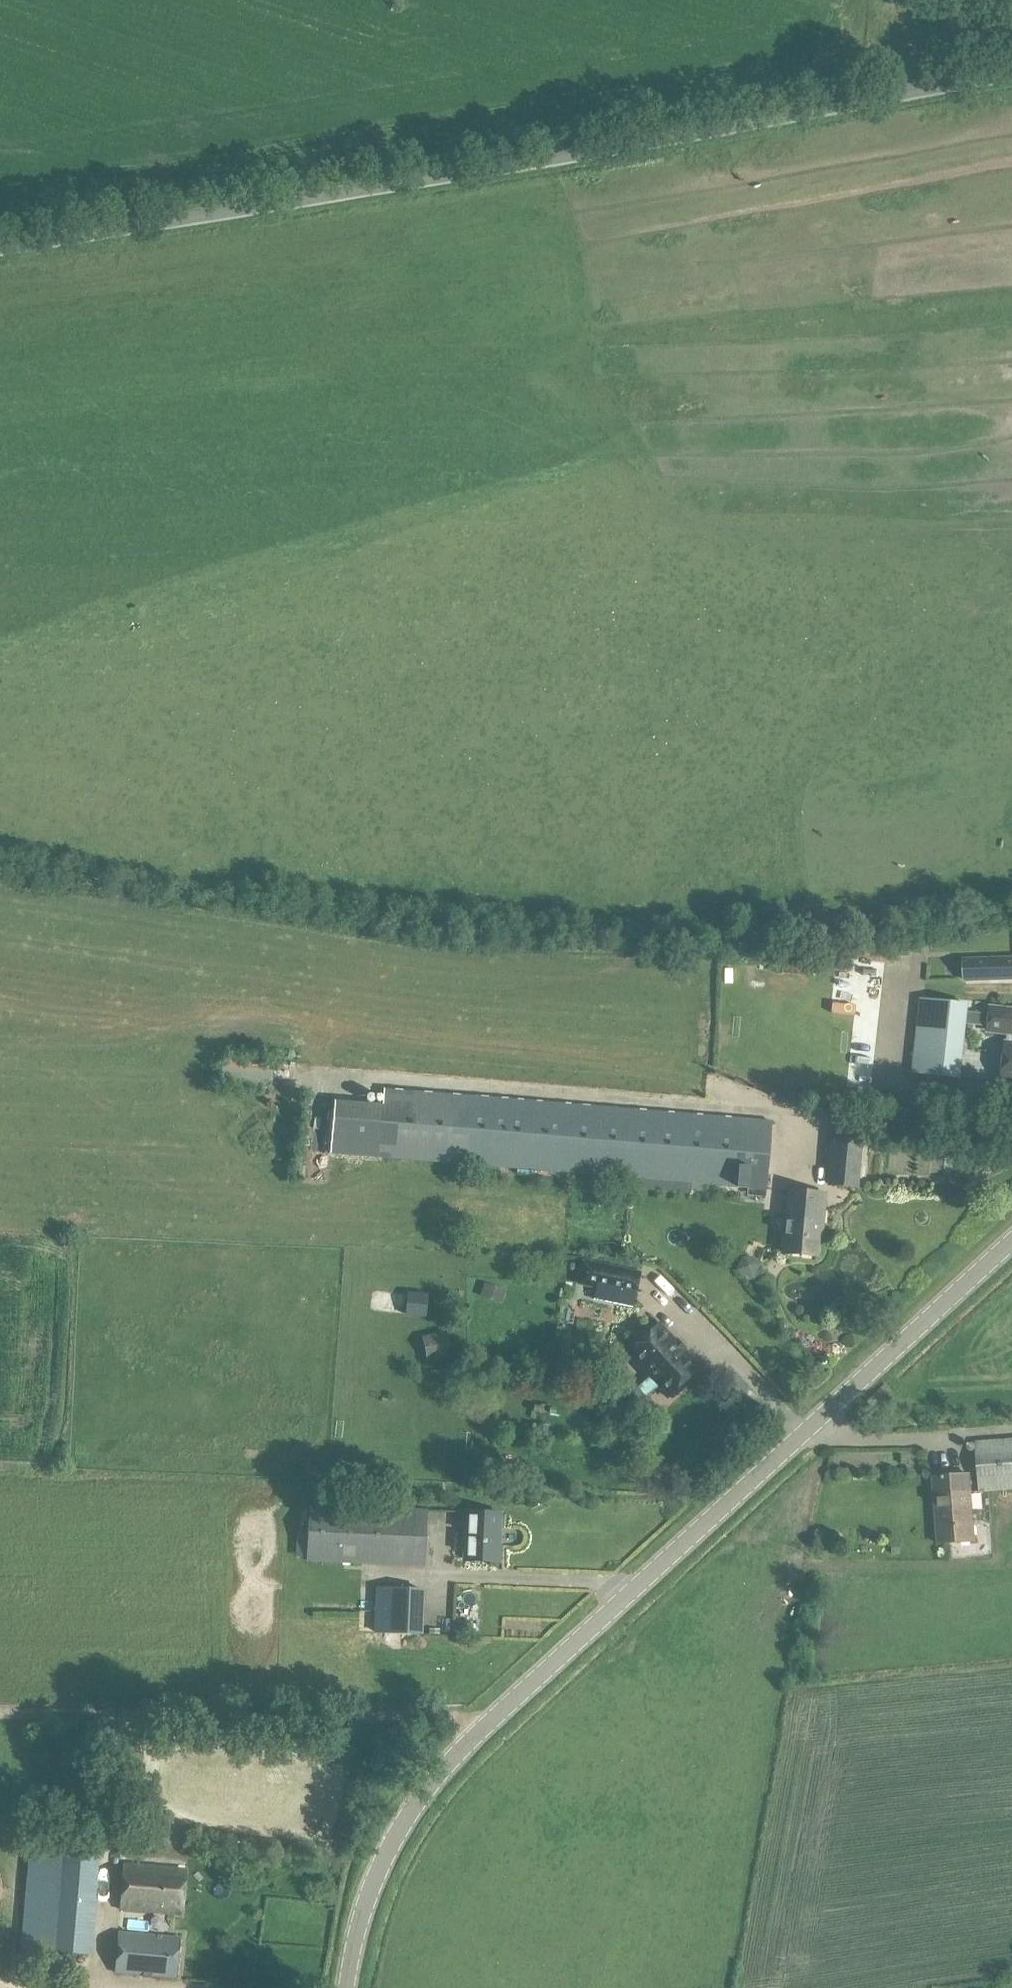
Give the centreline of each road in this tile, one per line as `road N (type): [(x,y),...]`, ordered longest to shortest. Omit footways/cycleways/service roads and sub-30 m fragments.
road 1 (unclassified): [(0,247),(1011,75)]
road 2 (tertiary): [(353,1987),(368,1893),(393,1835),(436,1779),(1011,1234)]
road 3 (track): [(492,1720),(0,1713)]

